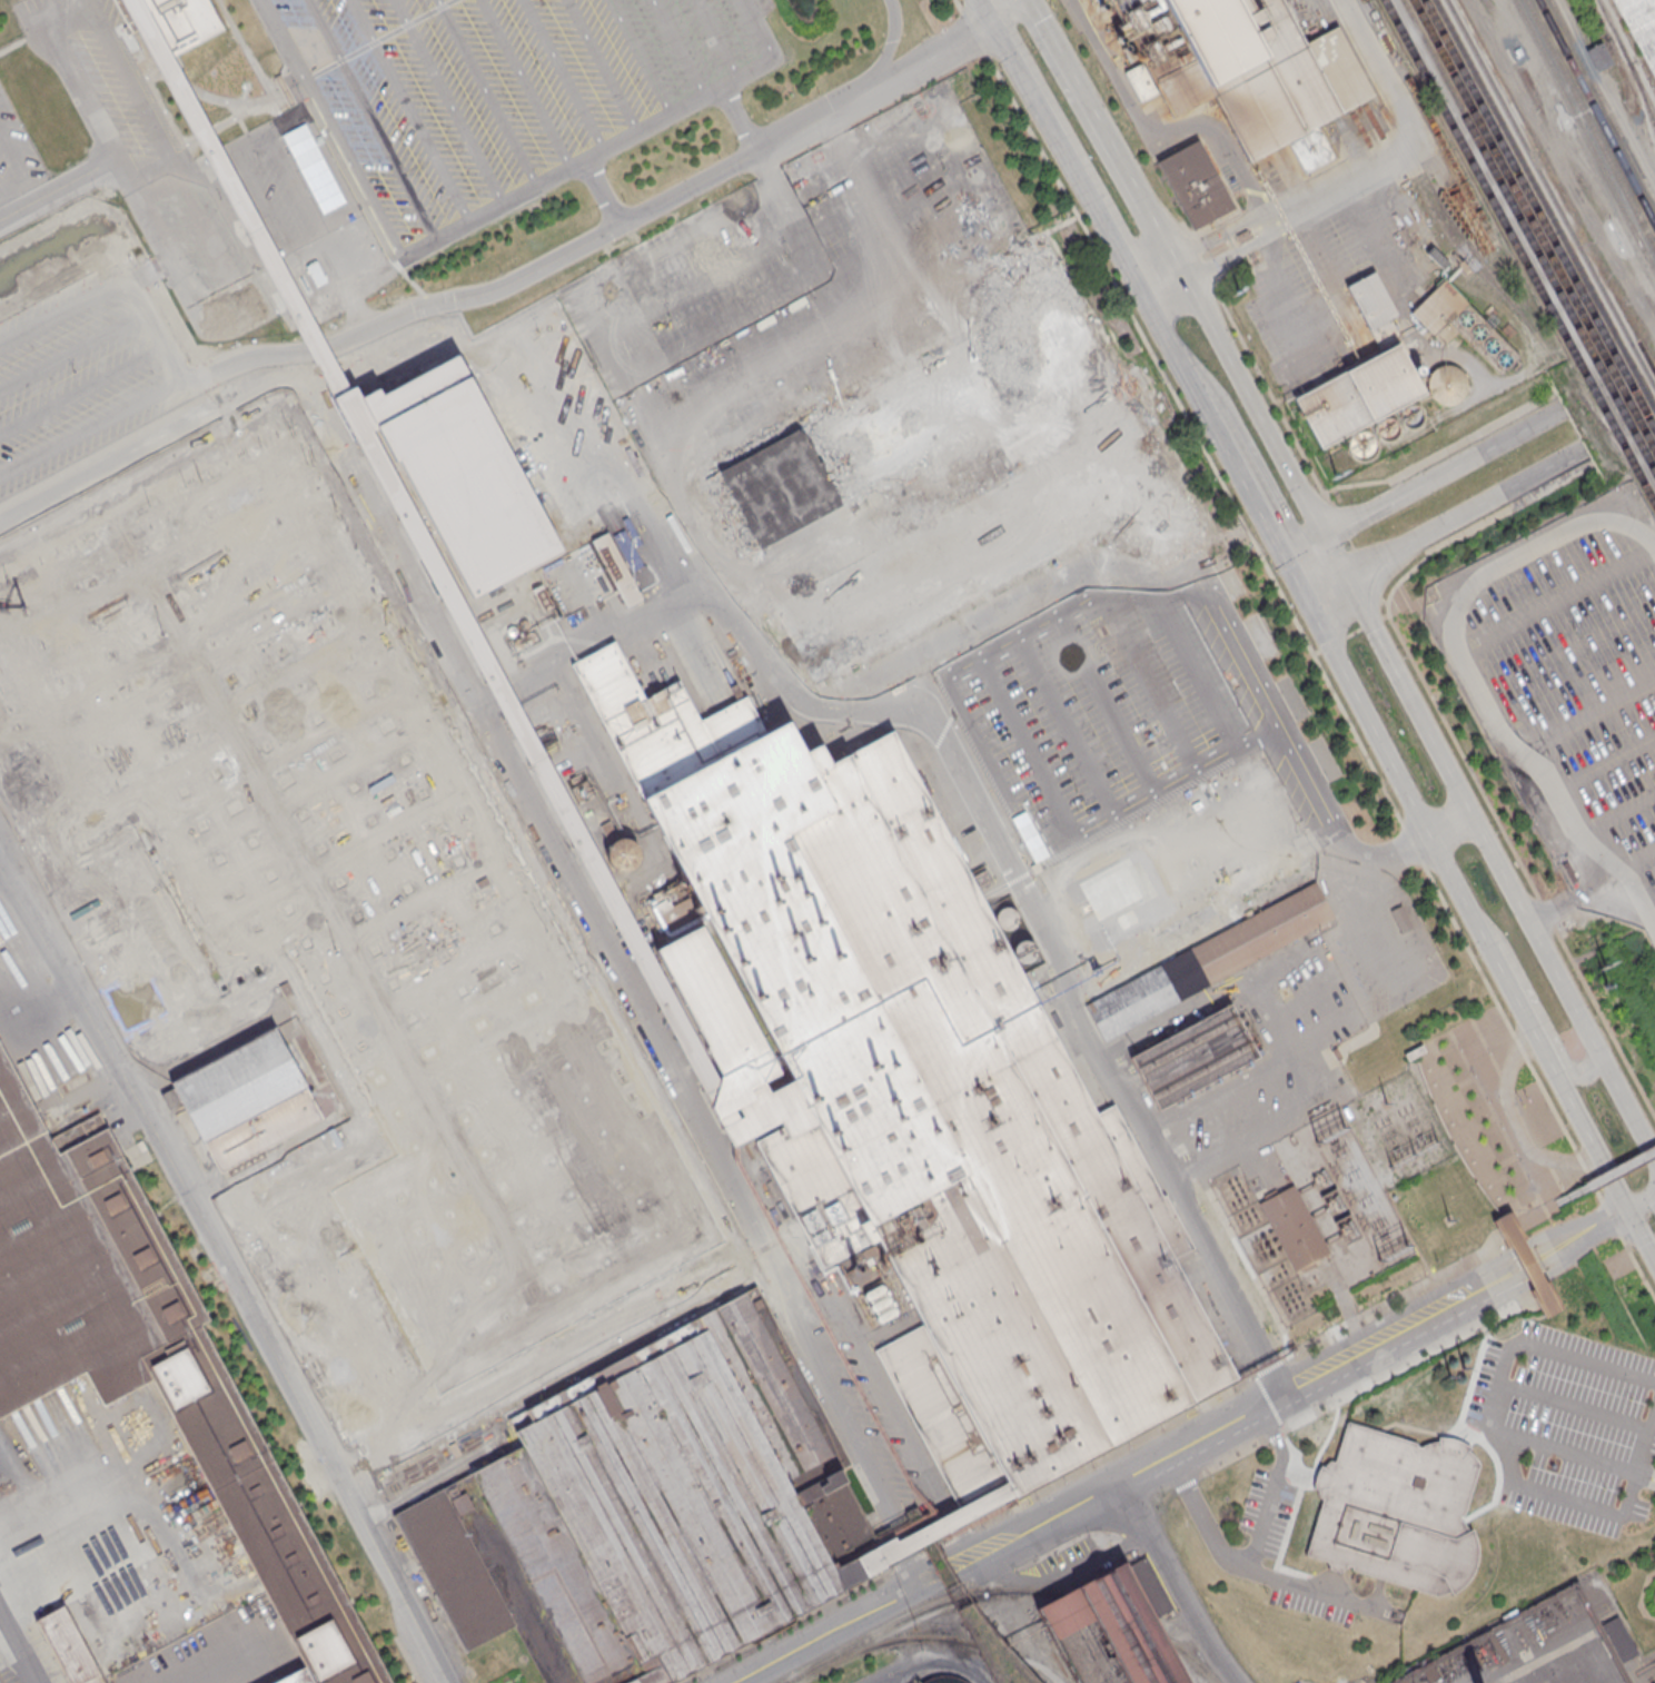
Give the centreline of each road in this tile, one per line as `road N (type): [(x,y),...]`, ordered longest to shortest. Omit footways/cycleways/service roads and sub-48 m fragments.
road 1 (tertiary): [(1654,1156),(1347,577)]
road 2 (tertiary): [(1316,595),(1330,645),(1597,1156)]
road 3 (tertiary): [(1179,270),(1027,0)]
road 4 (tertiary): [(992,18),(1144,288)]
road 5 (tertiary): [(1325,537),(1179,270)]
road 6 (tertiary): [(1347,577),(1586,448)]
road 7 (tertiary): [(1563,407),(1325,537)]
road 8 (tertiary): [(1469,912),(1503,941),(1570,1066),(1588,1071),(1598,1050)]
road 9 (tertiary): [(1212,403),(1294,554)]
road 10 (tertiary): [(1144,288),(1168,340),(1212,403)]

